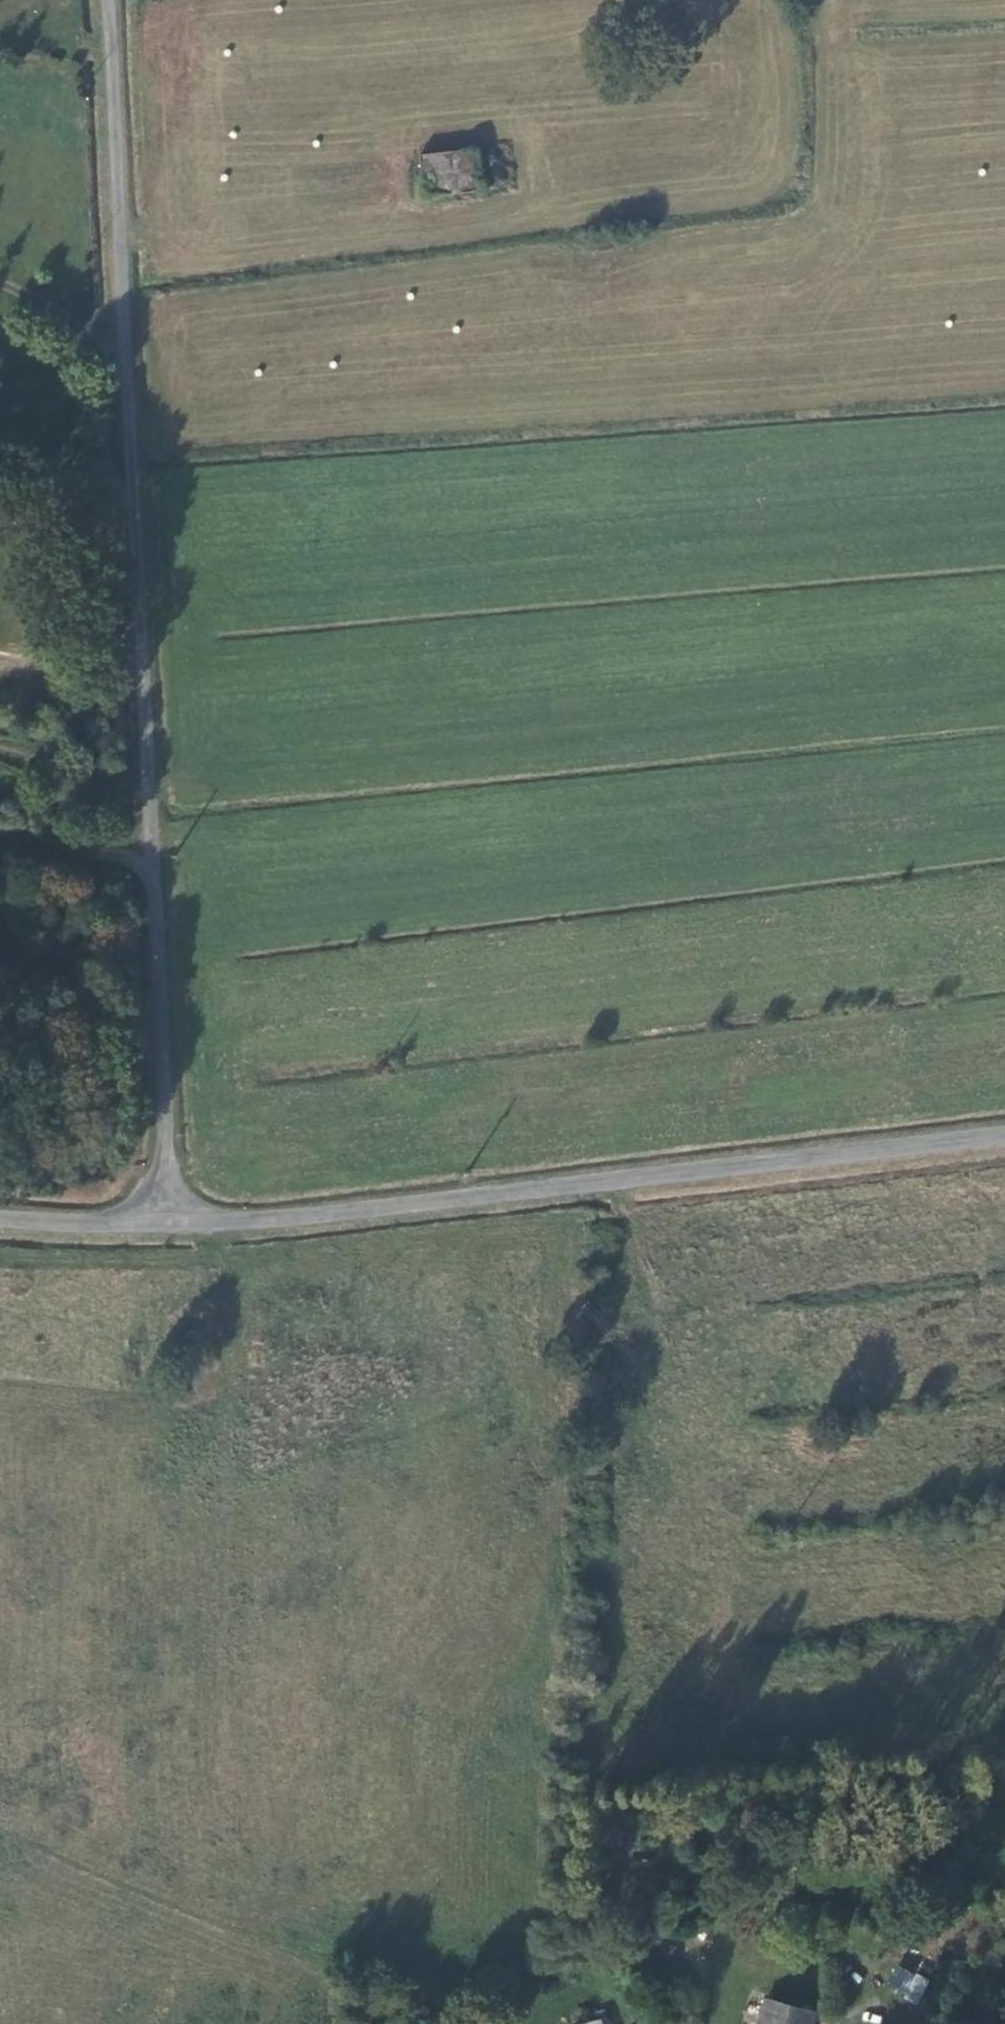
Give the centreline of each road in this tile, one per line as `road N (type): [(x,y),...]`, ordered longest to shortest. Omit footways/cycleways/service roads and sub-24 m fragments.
road 1 (unclassified): [(167,1224),(153,864),(98,0)]
road 2 (unclassified): [(1004,1135),(167,1224)]
road 3 (unclassified): [(167,1224),(0,1218)]

